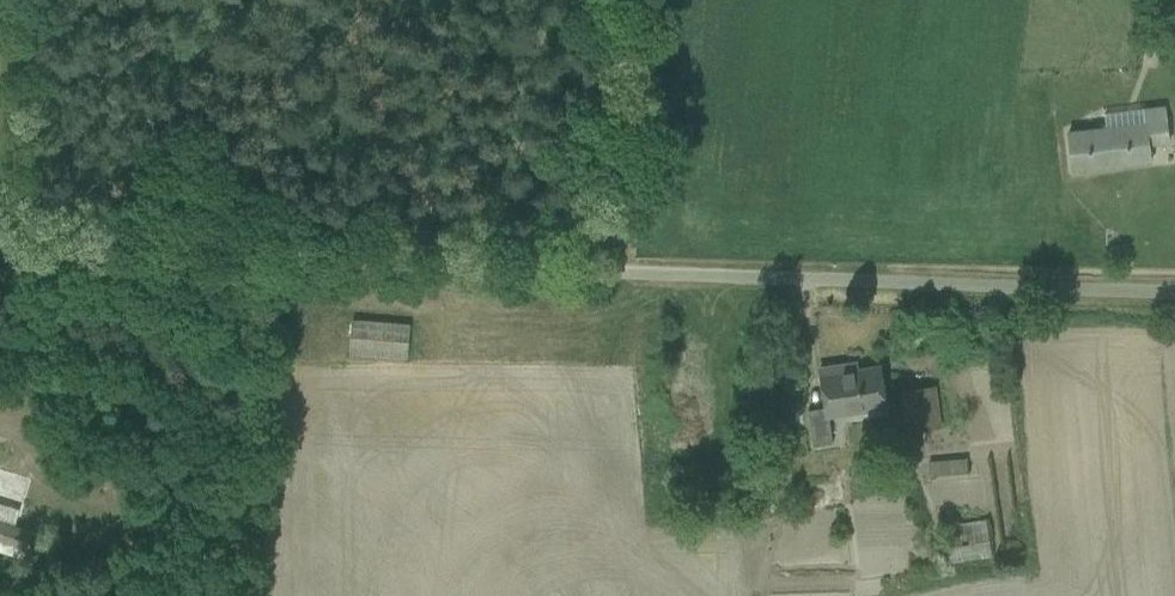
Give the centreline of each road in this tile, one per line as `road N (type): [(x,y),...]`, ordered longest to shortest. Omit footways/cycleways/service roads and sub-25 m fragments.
road 1 (unclassified): [(254,260),(1174,292)]
road 2 (track): [(254,260),(240,595)]
road 3 (track): [(254,260),(0,261)]

